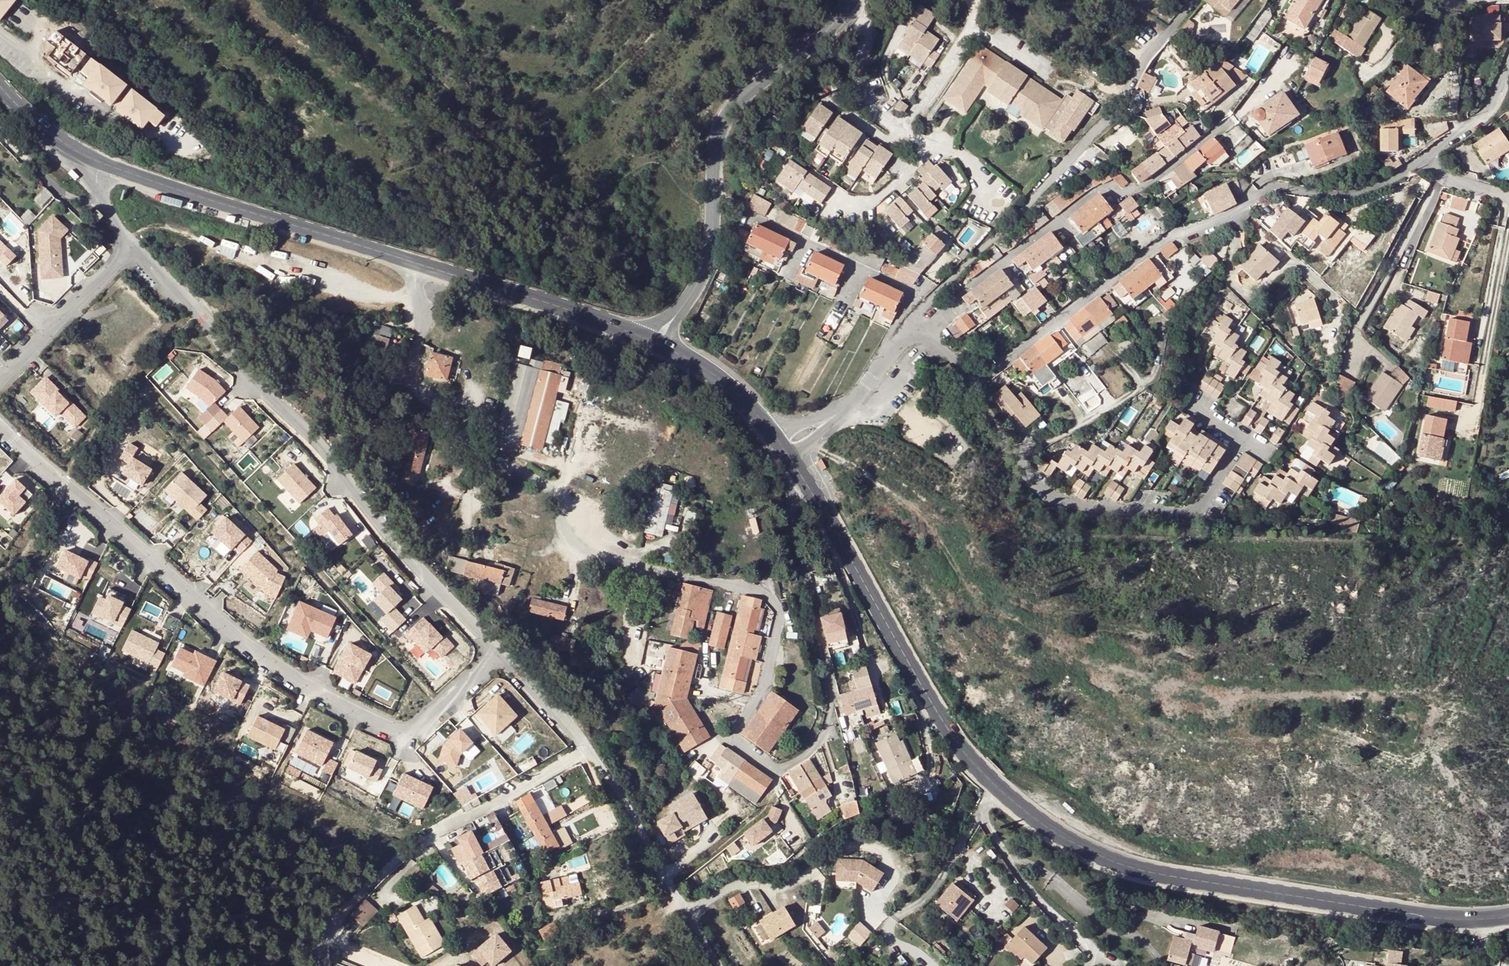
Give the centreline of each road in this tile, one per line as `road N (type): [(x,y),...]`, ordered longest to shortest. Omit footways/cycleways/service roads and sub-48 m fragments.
road 1 (residential): [(416,296),(415,388),(481,453),(541,482),(573,544),(757,592),(778,608),(763,688),(736,735),(776,767),(814,747),(833,698),(787,492),(802,475)]
road 2 (secondary): [(802,475),(952,737),(997,788),(1062,836),(1137,869),(1429,920),(1472,920)]
road 3 (residential): [(0,428),(293,678),(409,740),(503,650)]
road 4 (unclassified): [(503,650),(370,512),(210,322),(133,248)]
road 5 (residential): [(1423,162),(1365,191),(1269,187),(1229,217),(1152,250),(974,383)]
road 6 (residential): [(1196,0),(1142,66),(1118,111),(919,312),(916,335)]
road 7 (tertiary): [(852,0),(723,122),(709,260),(677,312)]
road 8 (residential): [(1242,436),(1189,514),(1080,508),(1033,481),(974,383)]
road 9 (residential): [(329,965),(332,922),(427,834),(588,751)]
road 10 (secondary): [(100,163),(412,263)]
road 11 (unclassified): [(717,965),(588,751)]
road 12 (secondary): [(428,267),(646,339)]
road 13 (residential): [(1037,71),(971,29),(903,131)]
road 14 (residential): [(133,248),(7,370)]
road 15 (residential): [(903,131),(872,108),(860,78),(866,25),(852,0)]
road 16 (secondary): [(665,349),(719,378),(775,439)]
road 17 (residential): [(1508,64),(1477,122),(1423,162)]
road 18 (unclassified): [(588,751),(503,650)]
road 19 (secondary): [(0,85),(69,147),(100,163)]
road 20 (unclassified): [(102,198),(65,193),(0,133)]

